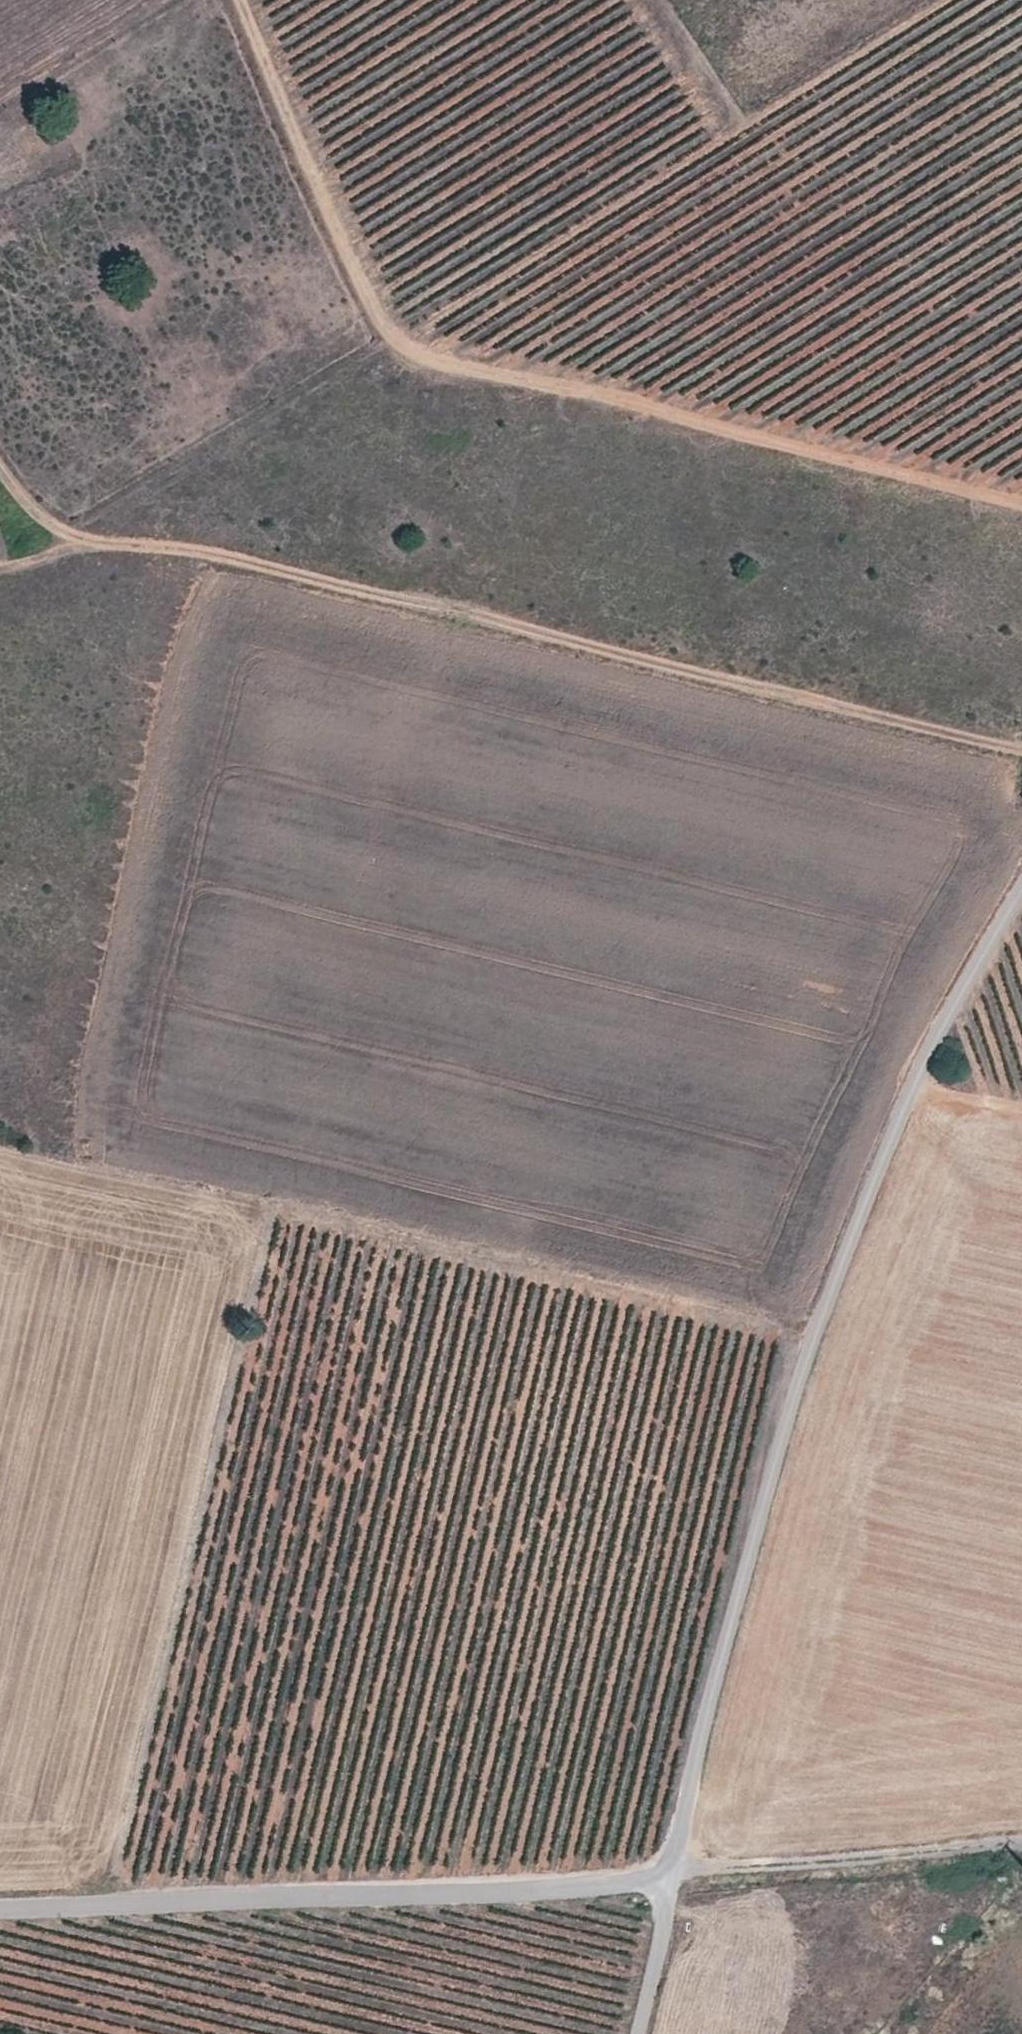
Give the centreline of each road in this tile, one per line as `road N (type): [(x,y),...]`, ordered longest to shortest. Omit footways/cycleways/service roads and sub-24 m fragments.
road 1 (unclassified): [(1021,881),(925,1057),(796,1370),(668,1883)]
road 2 (unclassified): [(668,1883),(0,1916)]
road 3 (track): [(1021,1843),(668,1883)]
road 4 (unclassified): [(668,1883),(634,2033)]

